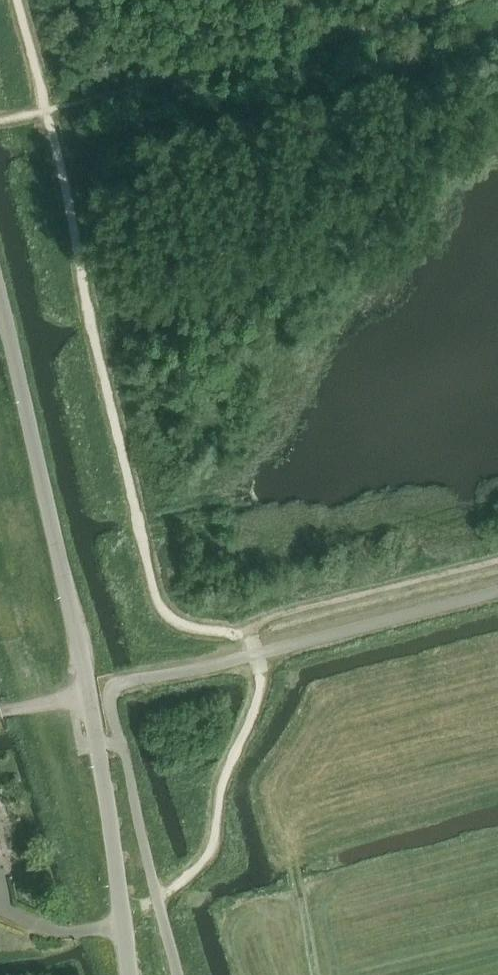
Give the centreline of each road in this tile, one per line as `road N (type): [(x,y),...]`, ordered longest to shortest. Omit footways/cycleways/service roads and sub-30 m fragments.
road 1 (unclassified): [(0,291),(99,746)]
road 2 (unclassified): [(132,974),(99,746)]

